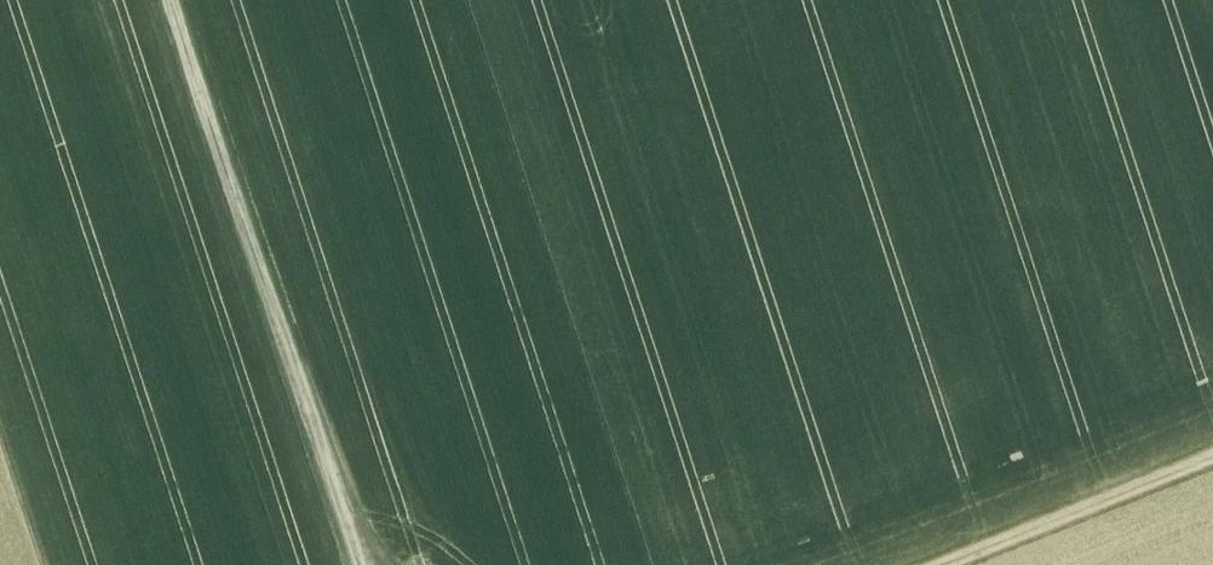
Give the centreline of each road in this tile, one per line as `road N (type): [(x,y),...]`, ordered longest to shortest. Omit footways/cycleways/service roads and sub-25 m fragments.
road 1 (track): [(366,564),(171,0)]
road 2 (track): [(1212,455),(940,564)]

